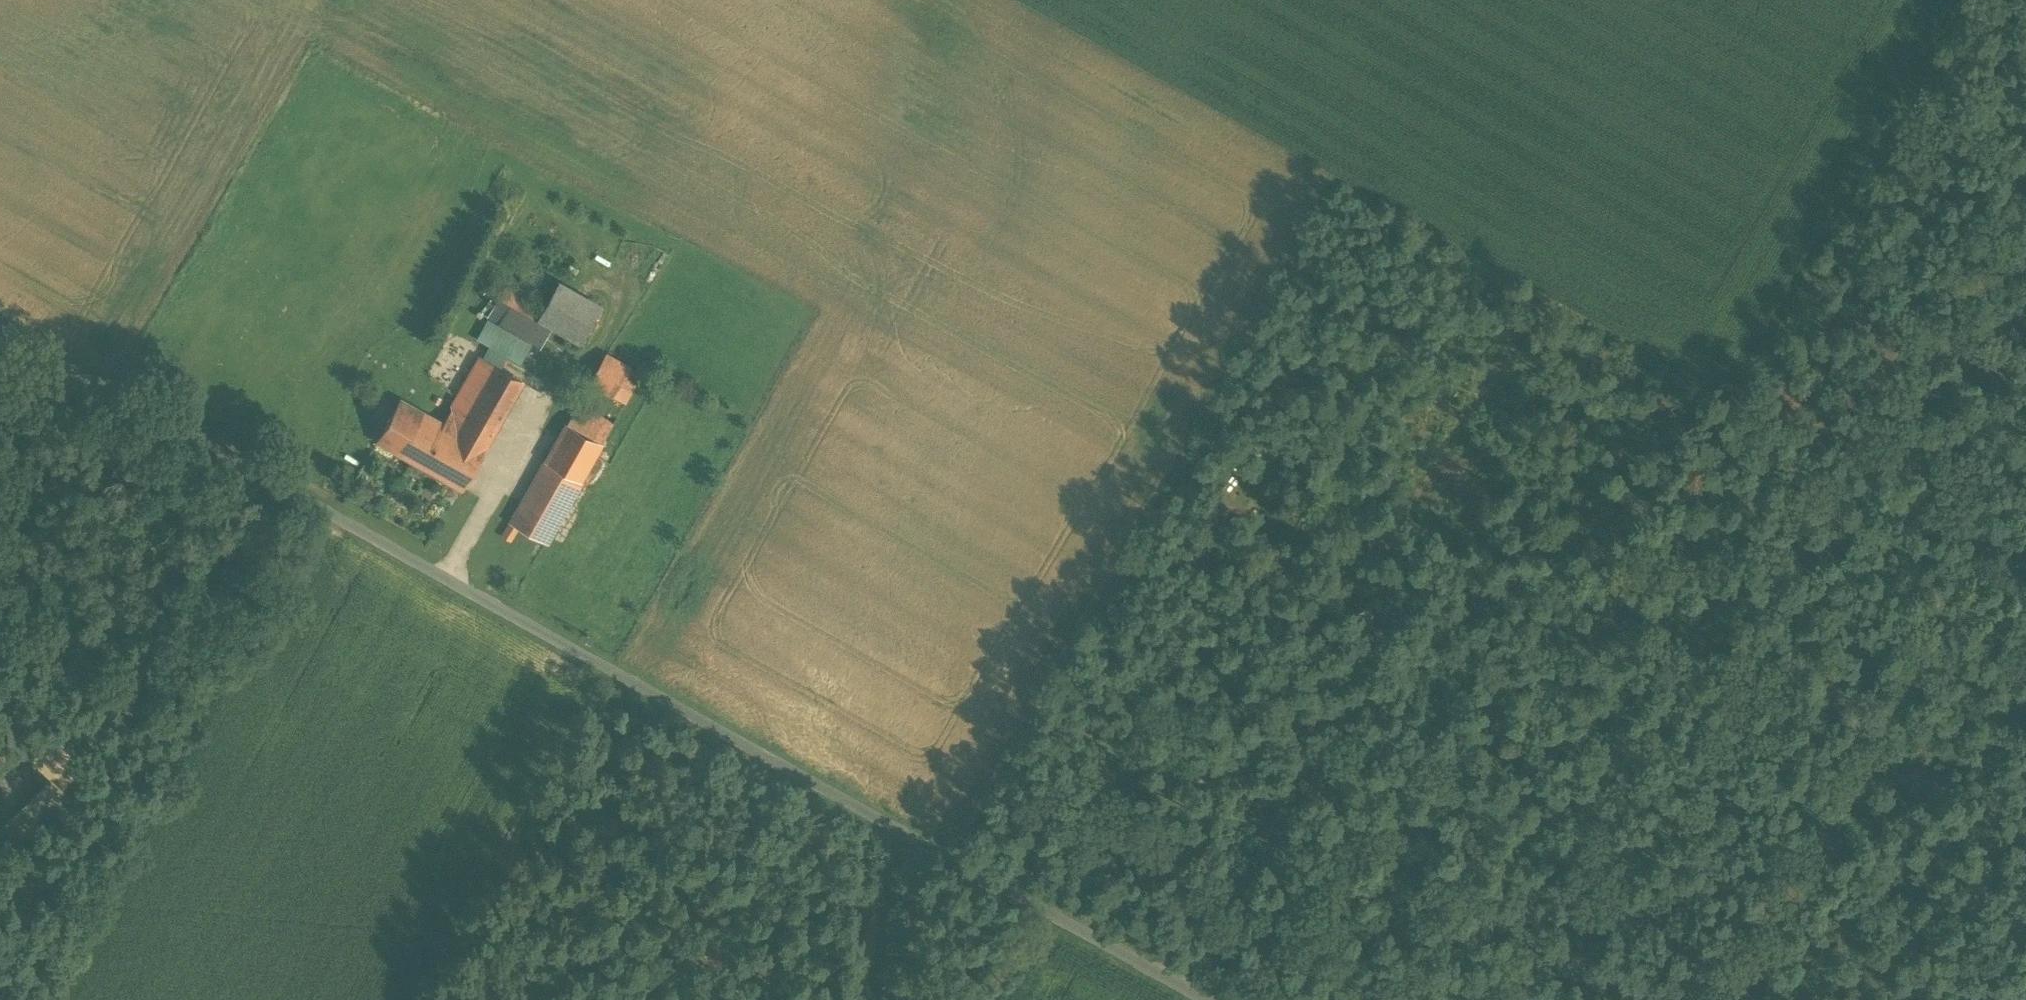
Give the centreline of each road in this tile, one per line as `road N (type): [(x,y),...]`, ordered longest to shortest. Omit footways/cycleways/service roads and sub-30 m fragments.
road 1 (unclassified): [(1202,999),(0,334)]

